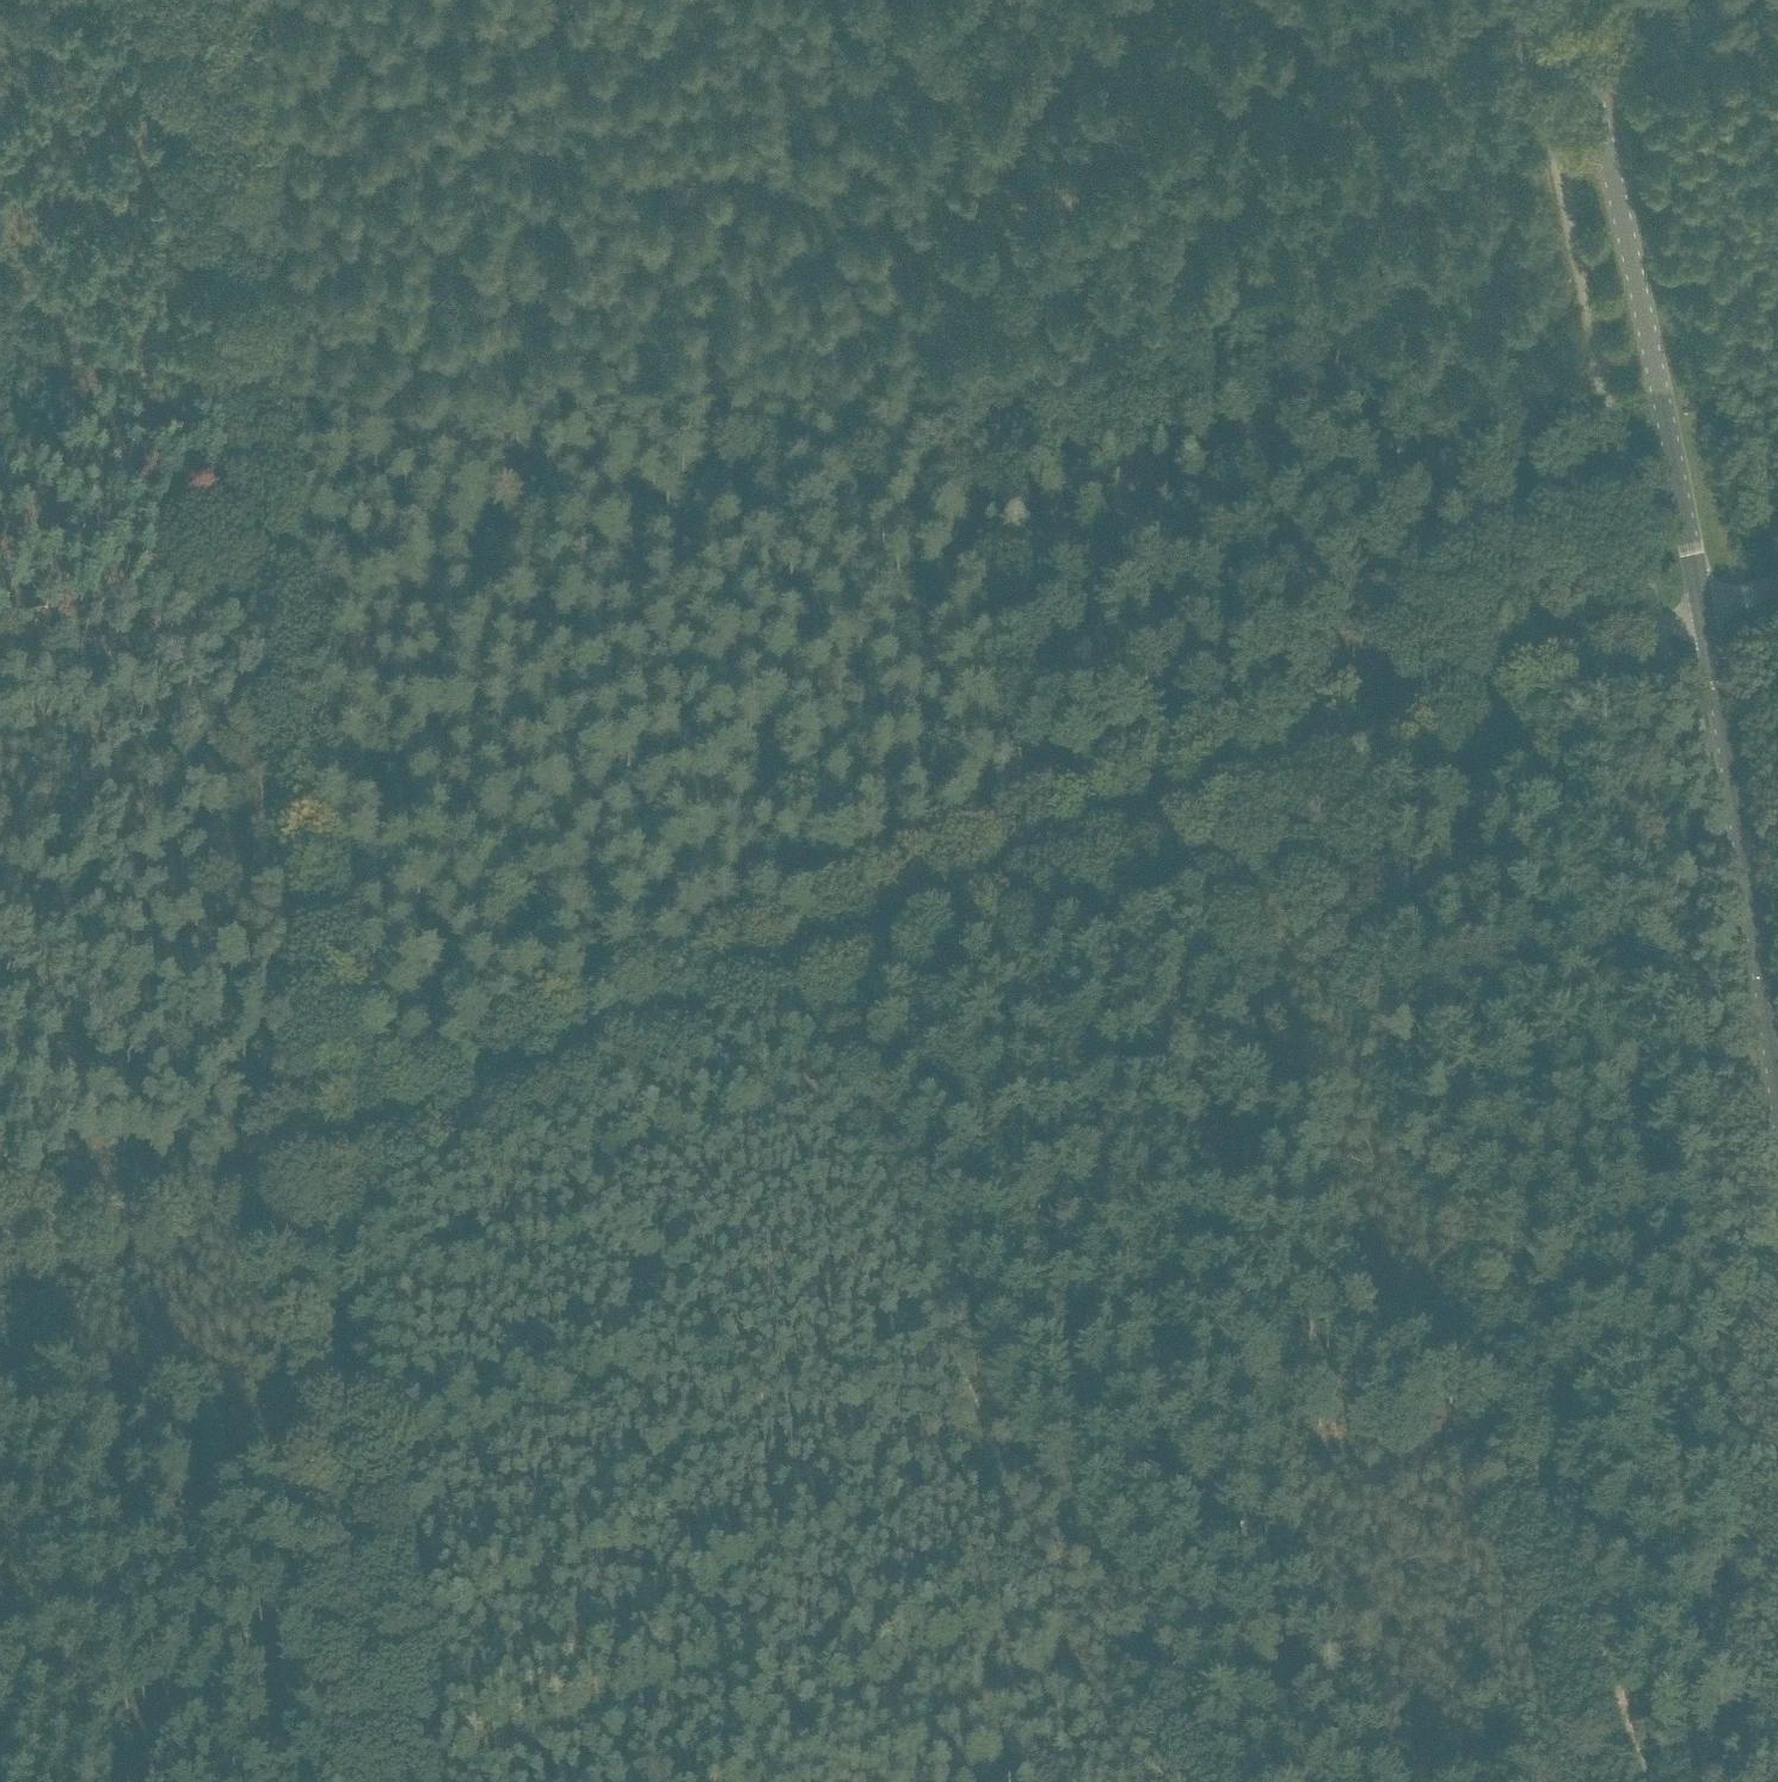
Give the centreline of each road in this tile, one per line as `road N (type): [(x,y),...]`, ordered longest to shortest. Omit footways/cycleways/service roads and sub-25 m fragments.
road 1 (track): [(28,1225),(330,1159),(1246,777)]
road 2 (track): [(336,1185),(309,1053),(193,0)]
road 3 (tertiary): [(1777,1103),(1716,657),(1573,0)]
road 4 (track): [(1650,1781),(1246,777)]
road 5 (track): [(1048,858),(838,0)]
road 6 (track): [(336,1185),(395,1781)]
road 7 (track): [(1246,777),(1657,626)]
road 8 (track): [(1777,24),(1589,67)]
road 9 (track): [(1657,626),(1777,586)]

